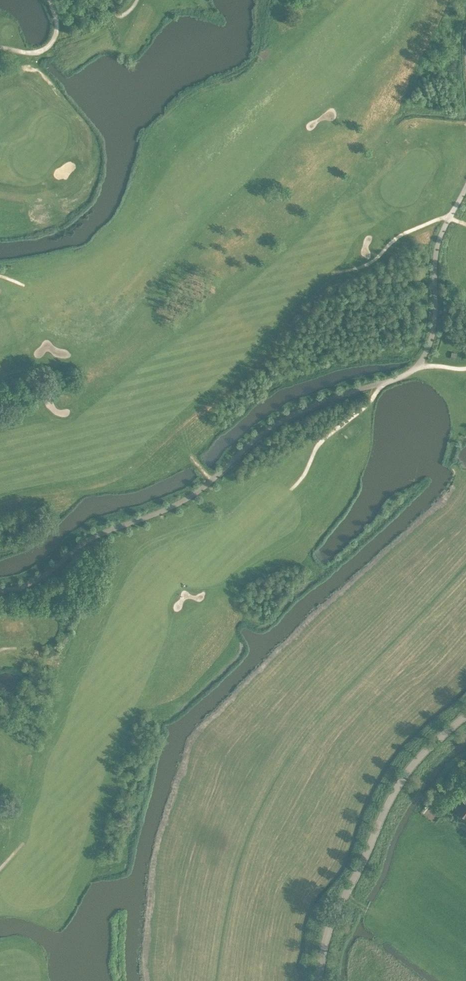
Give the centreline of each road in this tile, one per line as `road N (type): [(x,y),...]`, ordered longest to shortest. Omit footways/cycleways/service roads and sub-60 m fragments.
road 1 (unclassified): [(323,980),(326,951),(391,800),(420,756),(465,715)]

